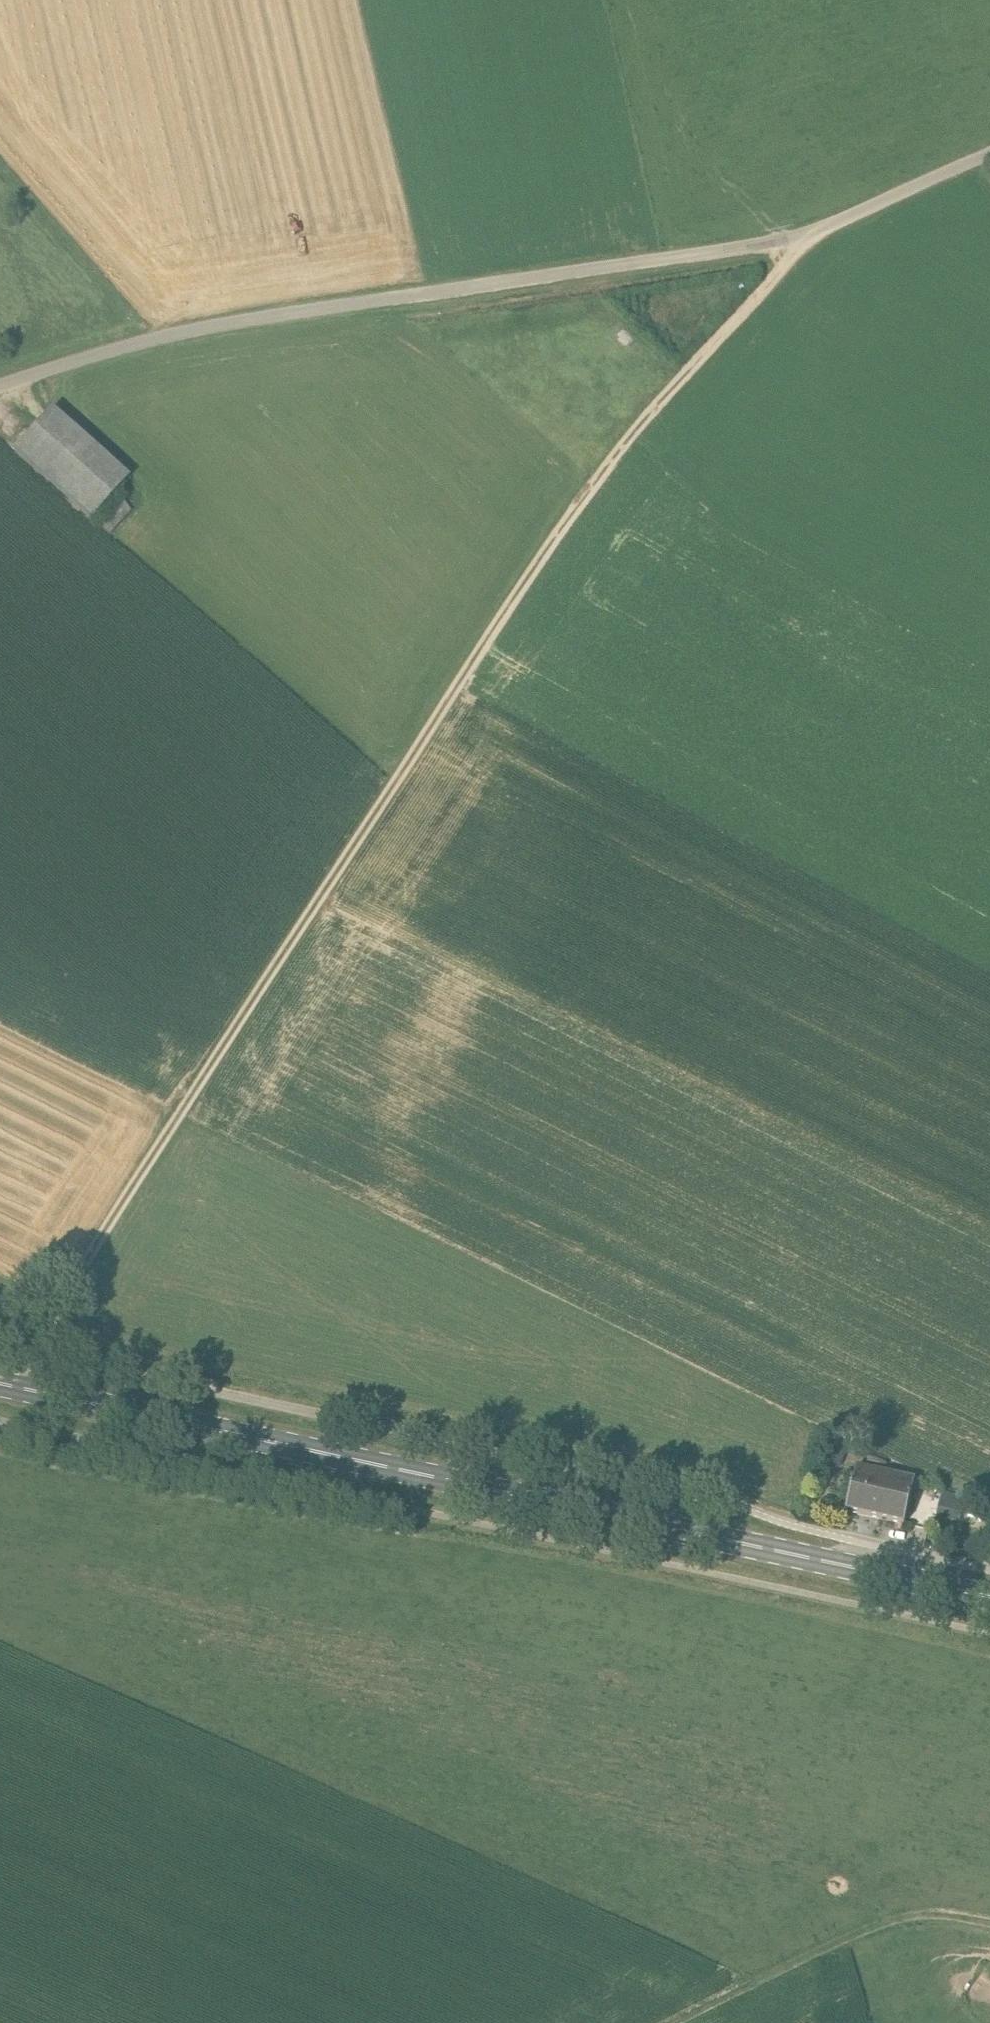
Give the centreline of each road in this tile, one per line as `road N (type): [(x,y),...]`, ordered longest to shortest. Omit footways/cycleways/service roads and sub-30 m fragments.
road 1 (track): [(35,1358),(115,1213),(575,510),(815,232)]
road 2 (unclassified): [(0,384),(226,322),(815,232),(989,152)]
road 3 (primary): [(989,1596),(0,1383)]
road 4 (track): [(989,1924),(933,1915),(899,1919),(665,2022)]

